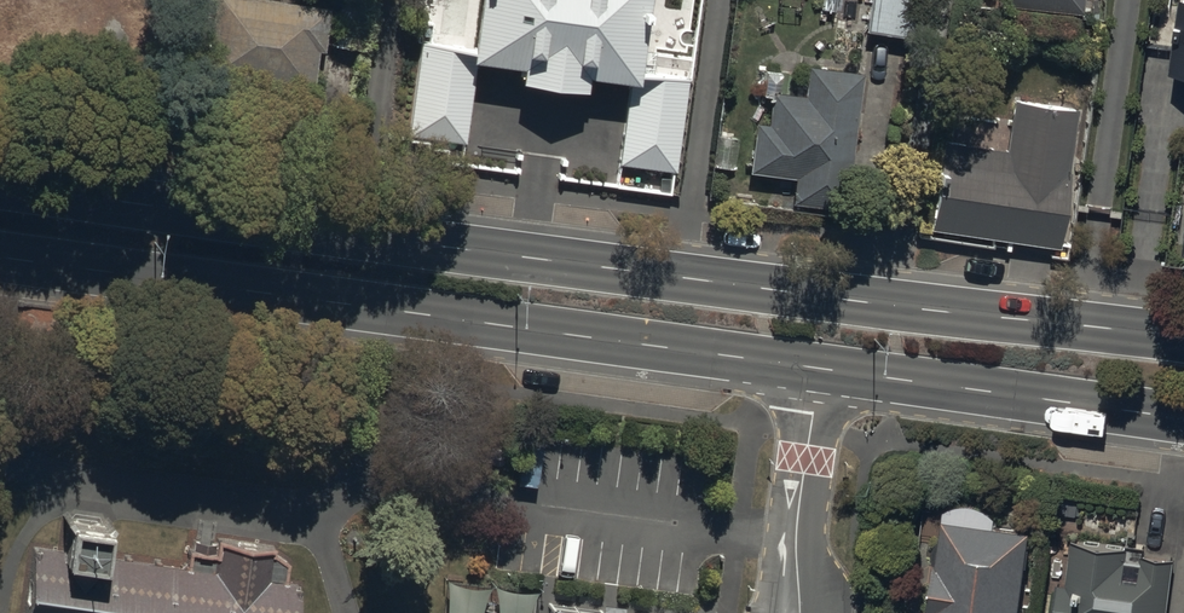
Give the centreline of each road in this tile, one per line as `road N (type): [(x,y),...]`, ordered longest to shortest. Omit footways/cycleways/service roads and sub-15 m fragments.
road 1 (primary): [(0,183),(778,291),(1183,338)]
road 2 (primary): [(813,368),(0,258)]
road 3 (primary): [(1183,418),(813,368)]
road 4 (residential): [(799,612),(797,513),(813,368)]

